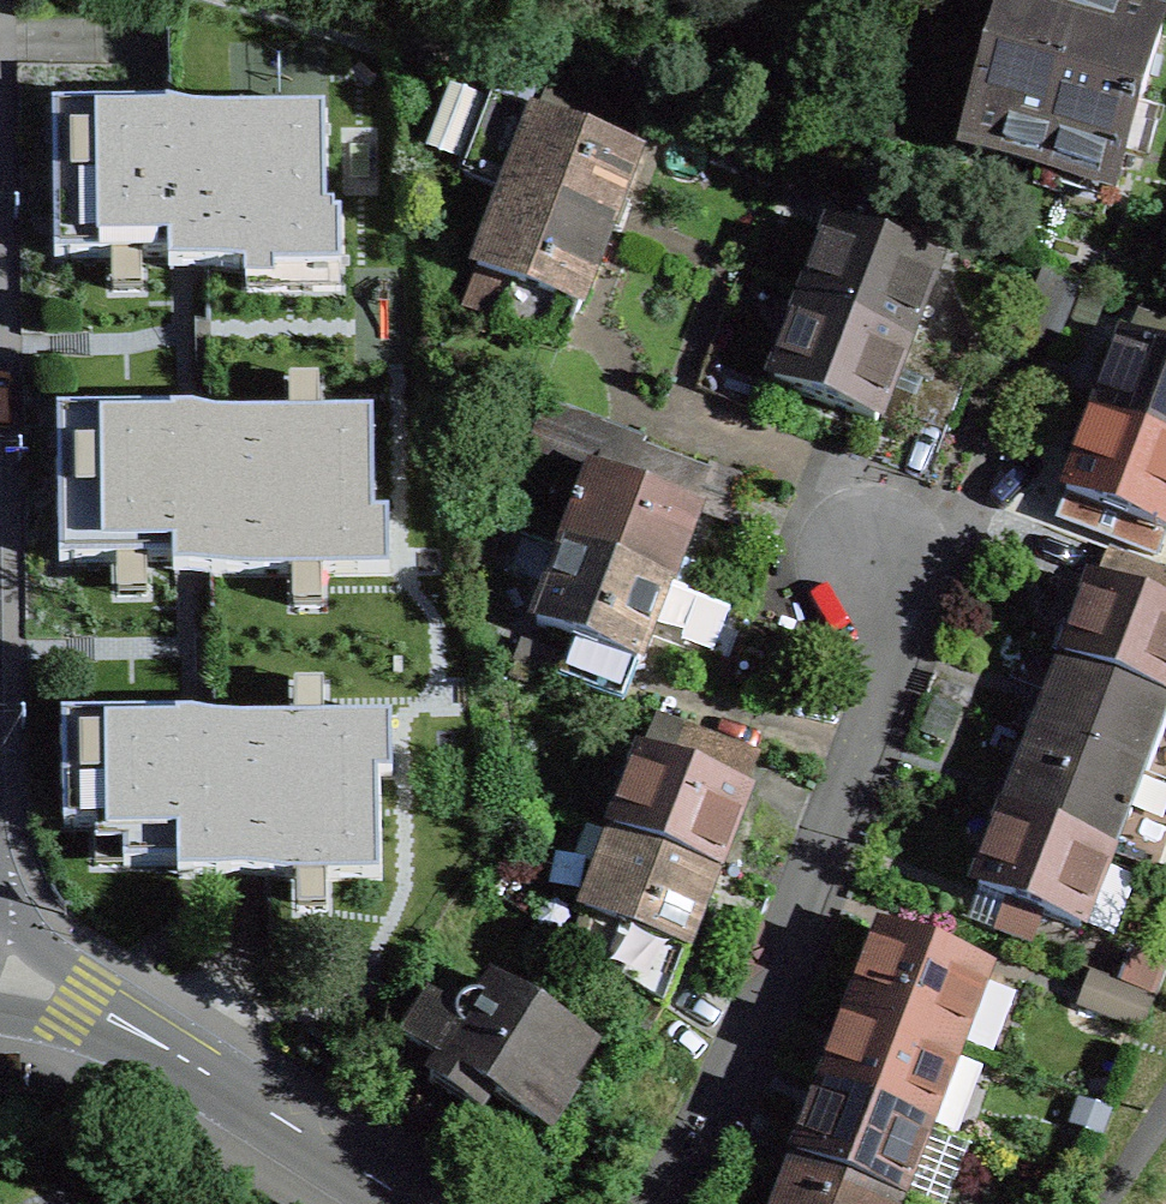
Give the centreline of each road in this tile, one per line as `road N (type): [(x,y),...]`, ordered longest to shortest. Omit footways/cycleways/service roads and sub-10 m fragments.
road 1 (residential): [(650,1203),(706,1121),(774,979),(876,701),(888,632),(882,552)]
road 2 (tertiary): [(402,1203),(81,1005),(0,969)]

